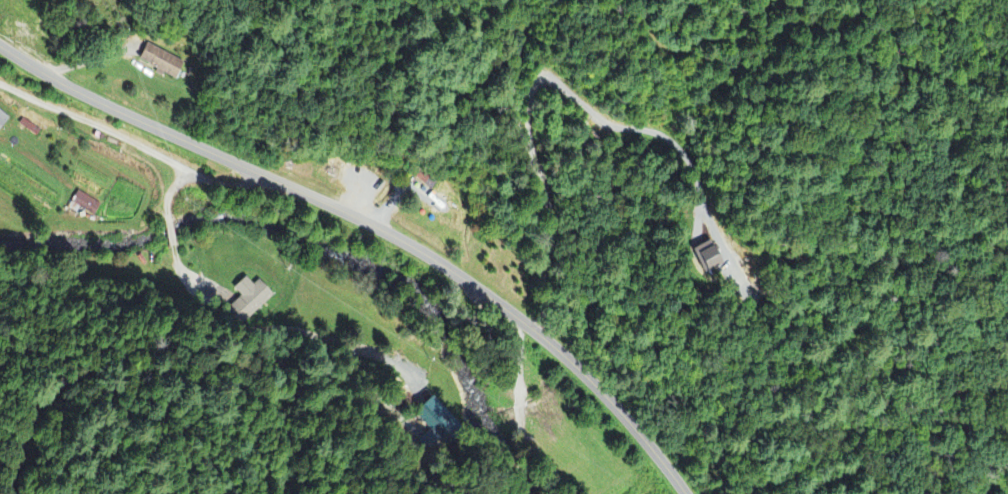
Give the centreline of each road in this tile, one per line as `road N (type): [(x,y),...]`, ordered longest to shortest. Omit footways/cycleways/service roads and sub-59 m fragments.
road 1 (tertiary): [(0,46),(88,97),(335,208),(464,279),(576,367),(684,493)]
road 2 (residential): [(172,246),(187,288),(211,321),(239,332),(303,332),(320,348),(317,380),(279,395),(192,352),(107,362),(36,405),(8,493)]
road 3 (residential): [(532,328),(547,296),(550,213),(514,121),(513,72),(528,22),(512,0)]

